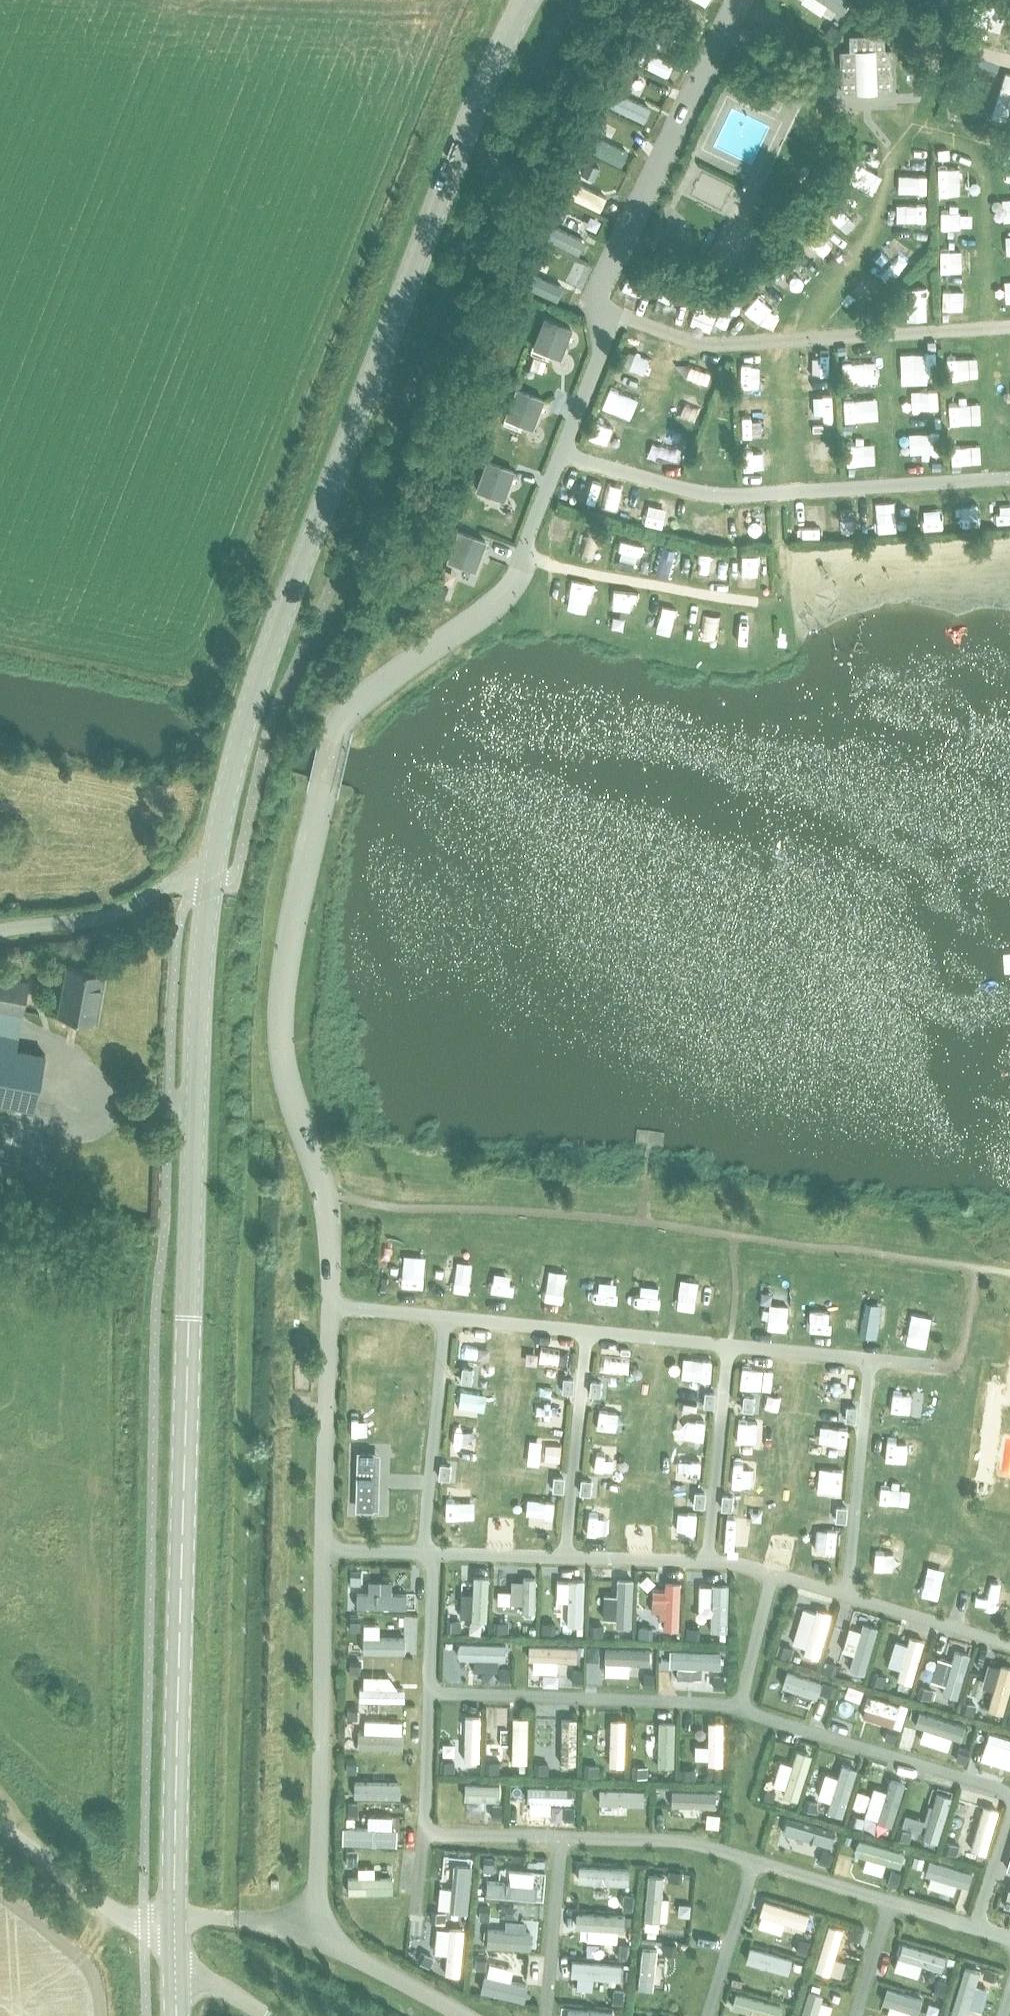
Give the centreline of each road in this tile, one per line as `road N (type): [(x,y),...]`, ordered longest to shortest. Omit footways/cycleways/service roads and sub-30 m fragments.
road 1 (tertiary): [(175,1954),(179,1637),(208,880)]
road 2 (tertiary): [(208,880),(263,672),(428,229),(528,0)]
road 3 (unclassified): [(0,929),(110,915),(175,882),(208,880)]
road 4 (unclassified): [(175,1954),(0,1827)]

